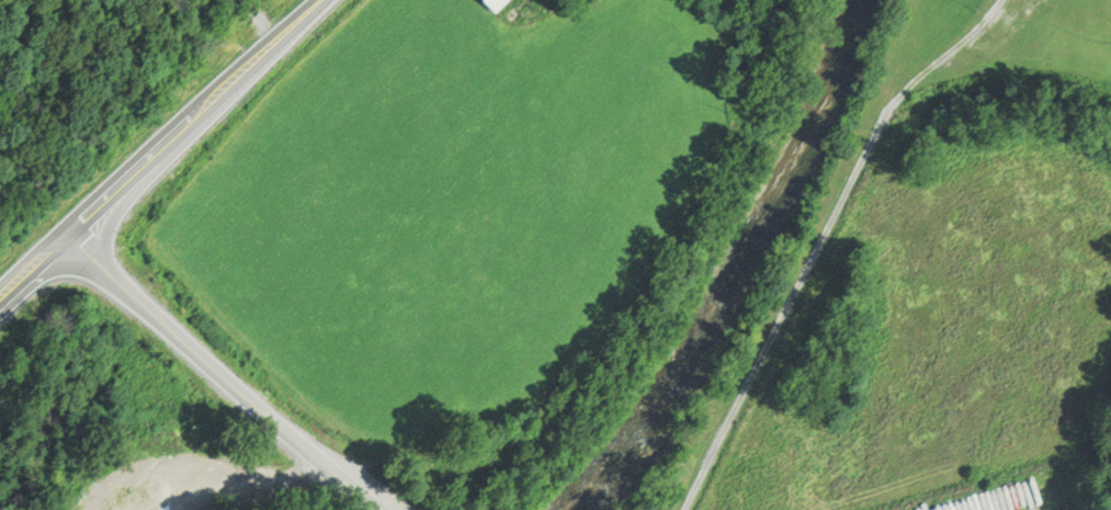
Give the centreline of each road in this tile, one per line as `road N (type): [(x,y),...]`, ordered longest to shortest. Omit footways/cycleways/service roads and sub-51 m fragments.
road 1 (primary): [(0,304),(328,0)]
road 2 (residential): [(380,509),(207,365),(79,236)]

